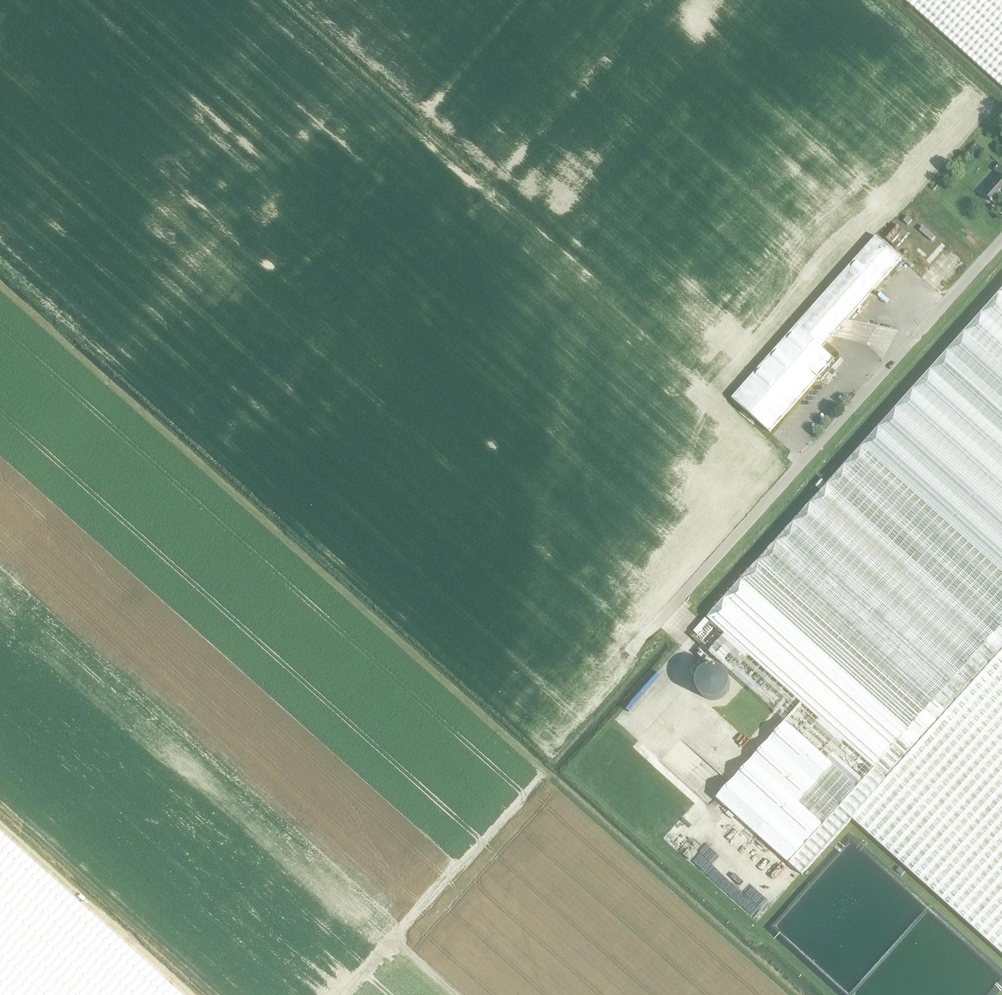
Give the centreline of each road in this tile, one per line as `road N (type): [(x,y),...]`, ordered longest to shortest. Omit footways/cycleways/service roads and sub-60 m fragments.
road 1 (unclassified): [(648,636),(1001,245)]

